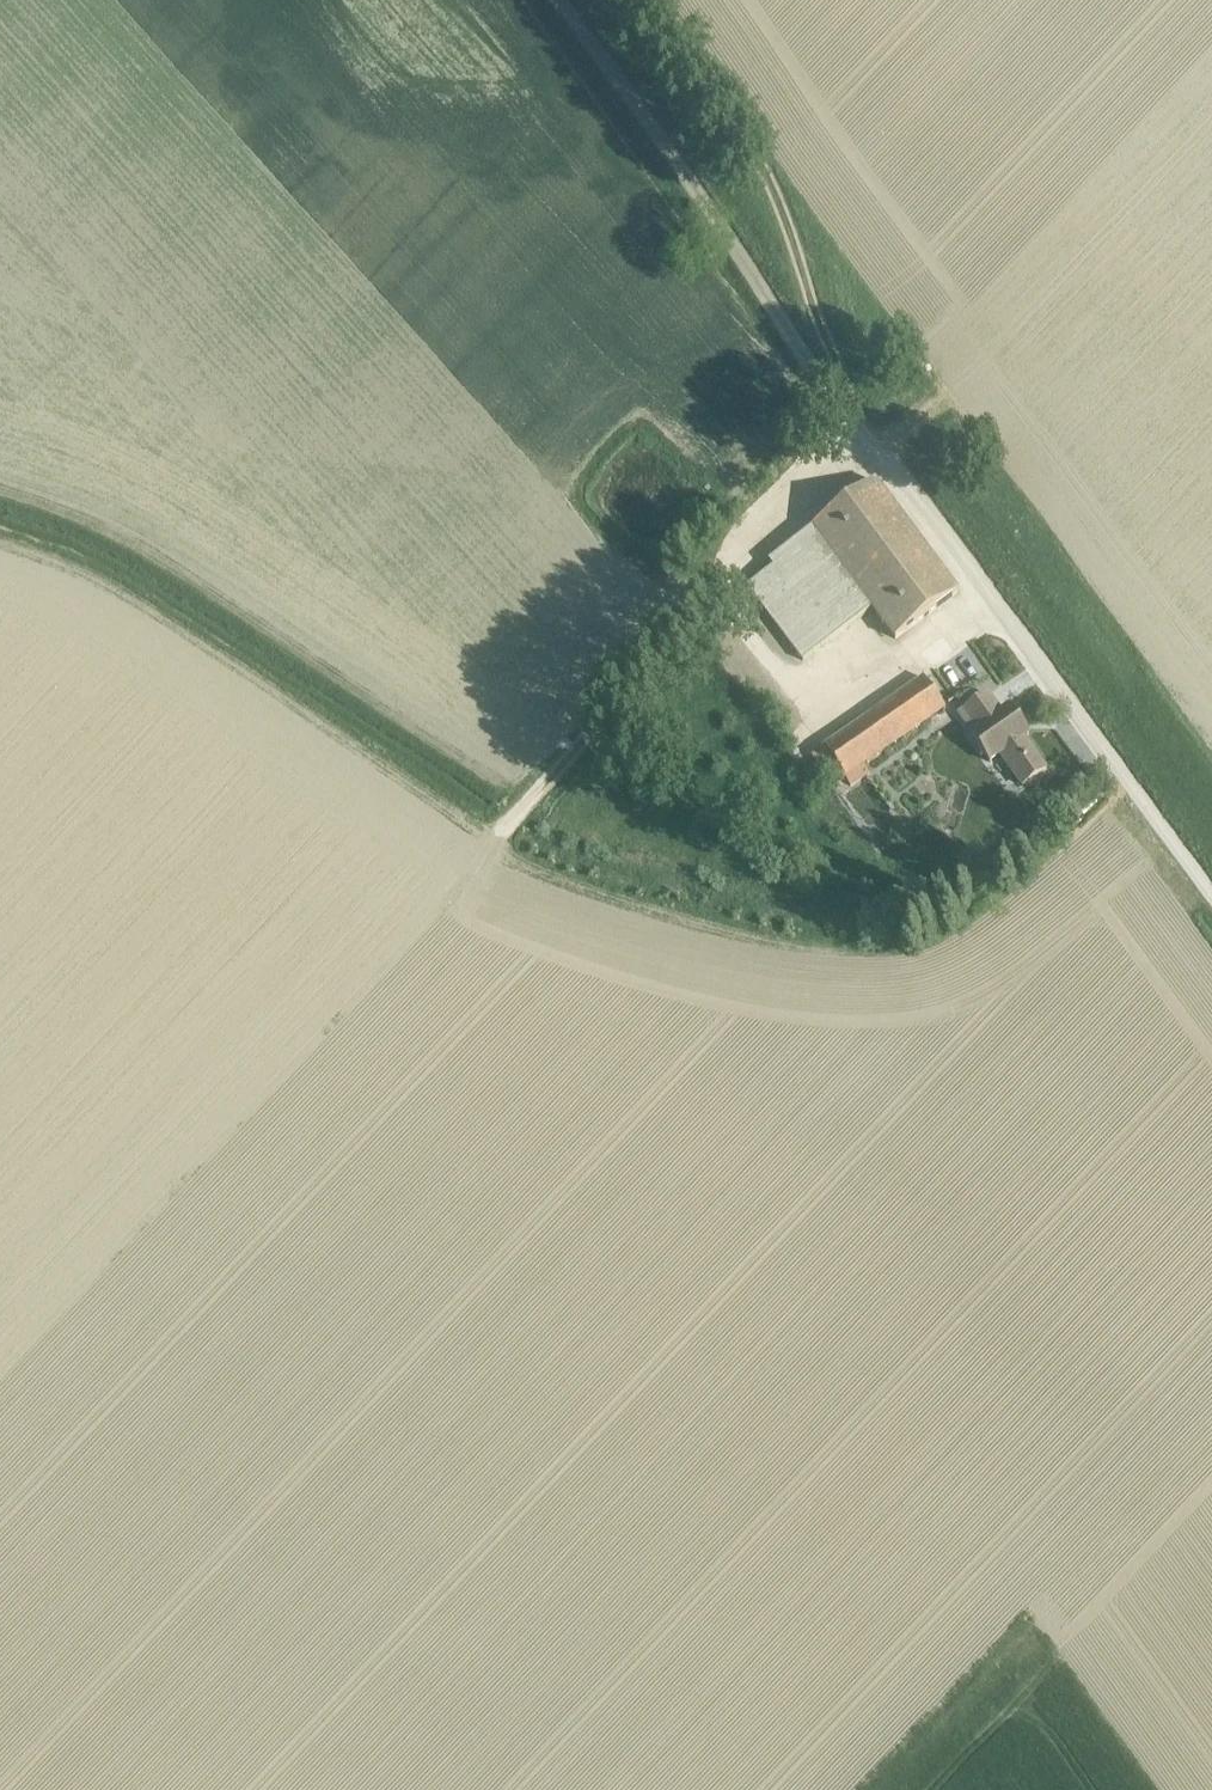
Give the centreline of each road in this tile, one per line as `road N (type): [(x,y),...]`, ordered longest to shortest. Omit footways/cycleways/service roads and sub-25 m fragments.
road 1 (track): [(804,270),(844,382),(836,406),(725,229),(559,0)]
road 2 (unclassified): [(1211,896),(880,451),(836,406)]
road 3 (track): [(804,270),(761,157),(663,0)]

